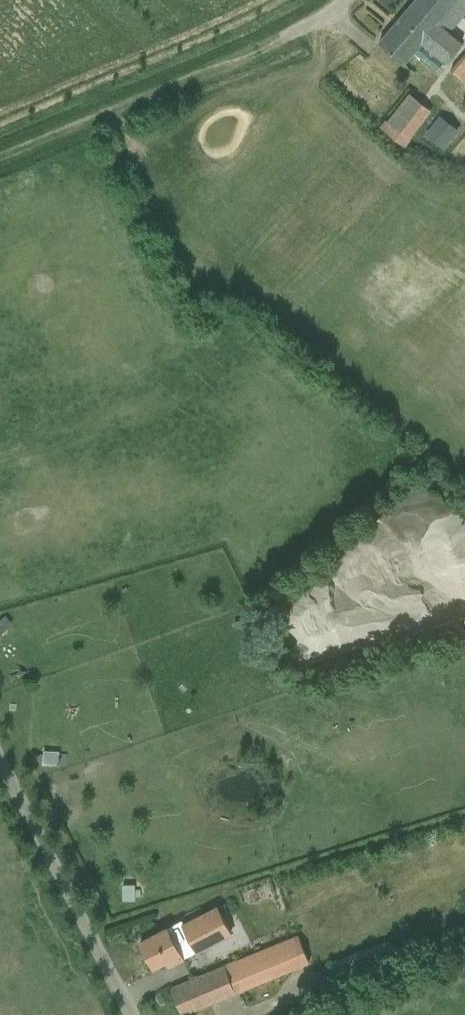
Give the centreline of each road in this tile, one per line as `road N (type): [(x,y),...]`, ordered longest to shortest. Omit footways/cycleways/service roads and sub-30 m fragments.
road 1 (track): [(0,160),(279,43)]
road 2 (unclassified): [(131,1014),(0,762)]

